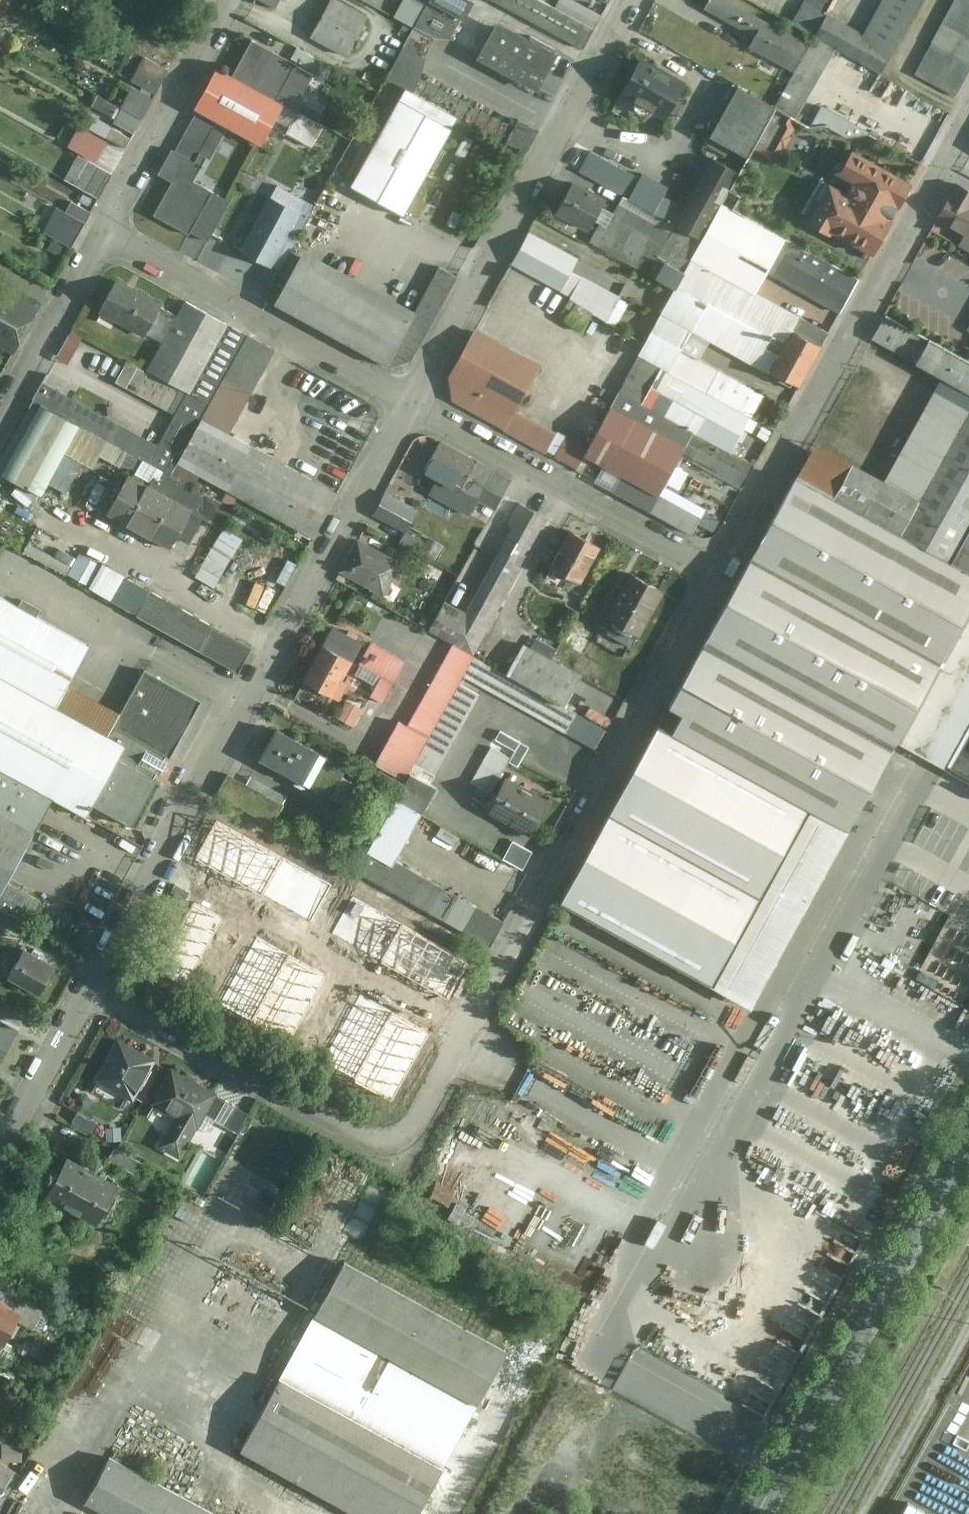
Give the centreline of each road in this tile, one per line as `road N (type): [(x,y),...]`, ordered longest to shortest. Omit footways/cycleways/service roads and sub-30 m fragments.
road 1 (residential): [(719,575),(394,1156),(90,988)]
road 2 (residential): [(410,402),(90,988)]
road 3 (residential): [(968,119),(719,575)]
road 4 (residential): [(632,0),(410,402)]
road 5 (secondary): [(968,1144),(762,1513)]
road 6 (residential): [(719,575),(410,402)]
road 7 (residential): [(410,402),(103,233)]
road 8 (residential): [(233,0),(103,233)]
road 9 (residential): [(103,233),(0,417)]
road 10 (residential): [(90,988),(0,1151)]

